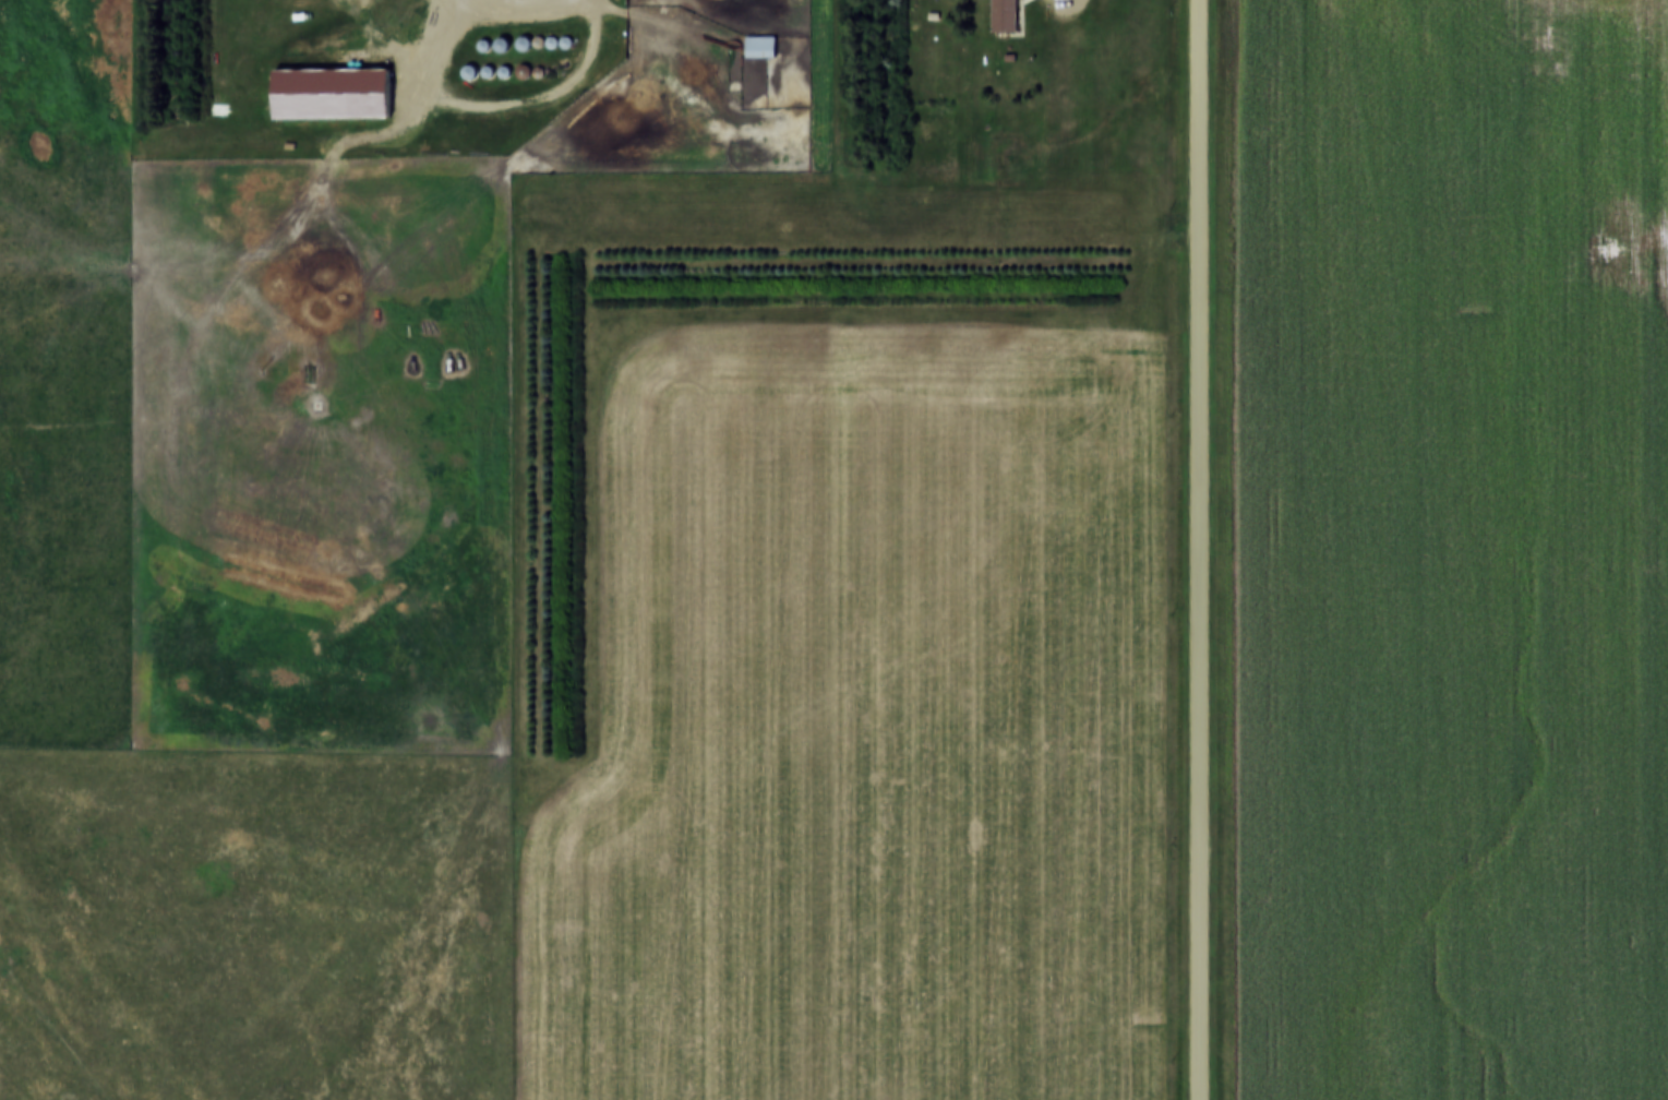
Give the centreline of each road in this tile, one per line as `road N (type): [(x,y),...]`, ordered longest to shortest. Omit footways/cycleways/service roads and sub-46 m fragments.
road 1 (residential): [(1199,0),(1200,1099)]

